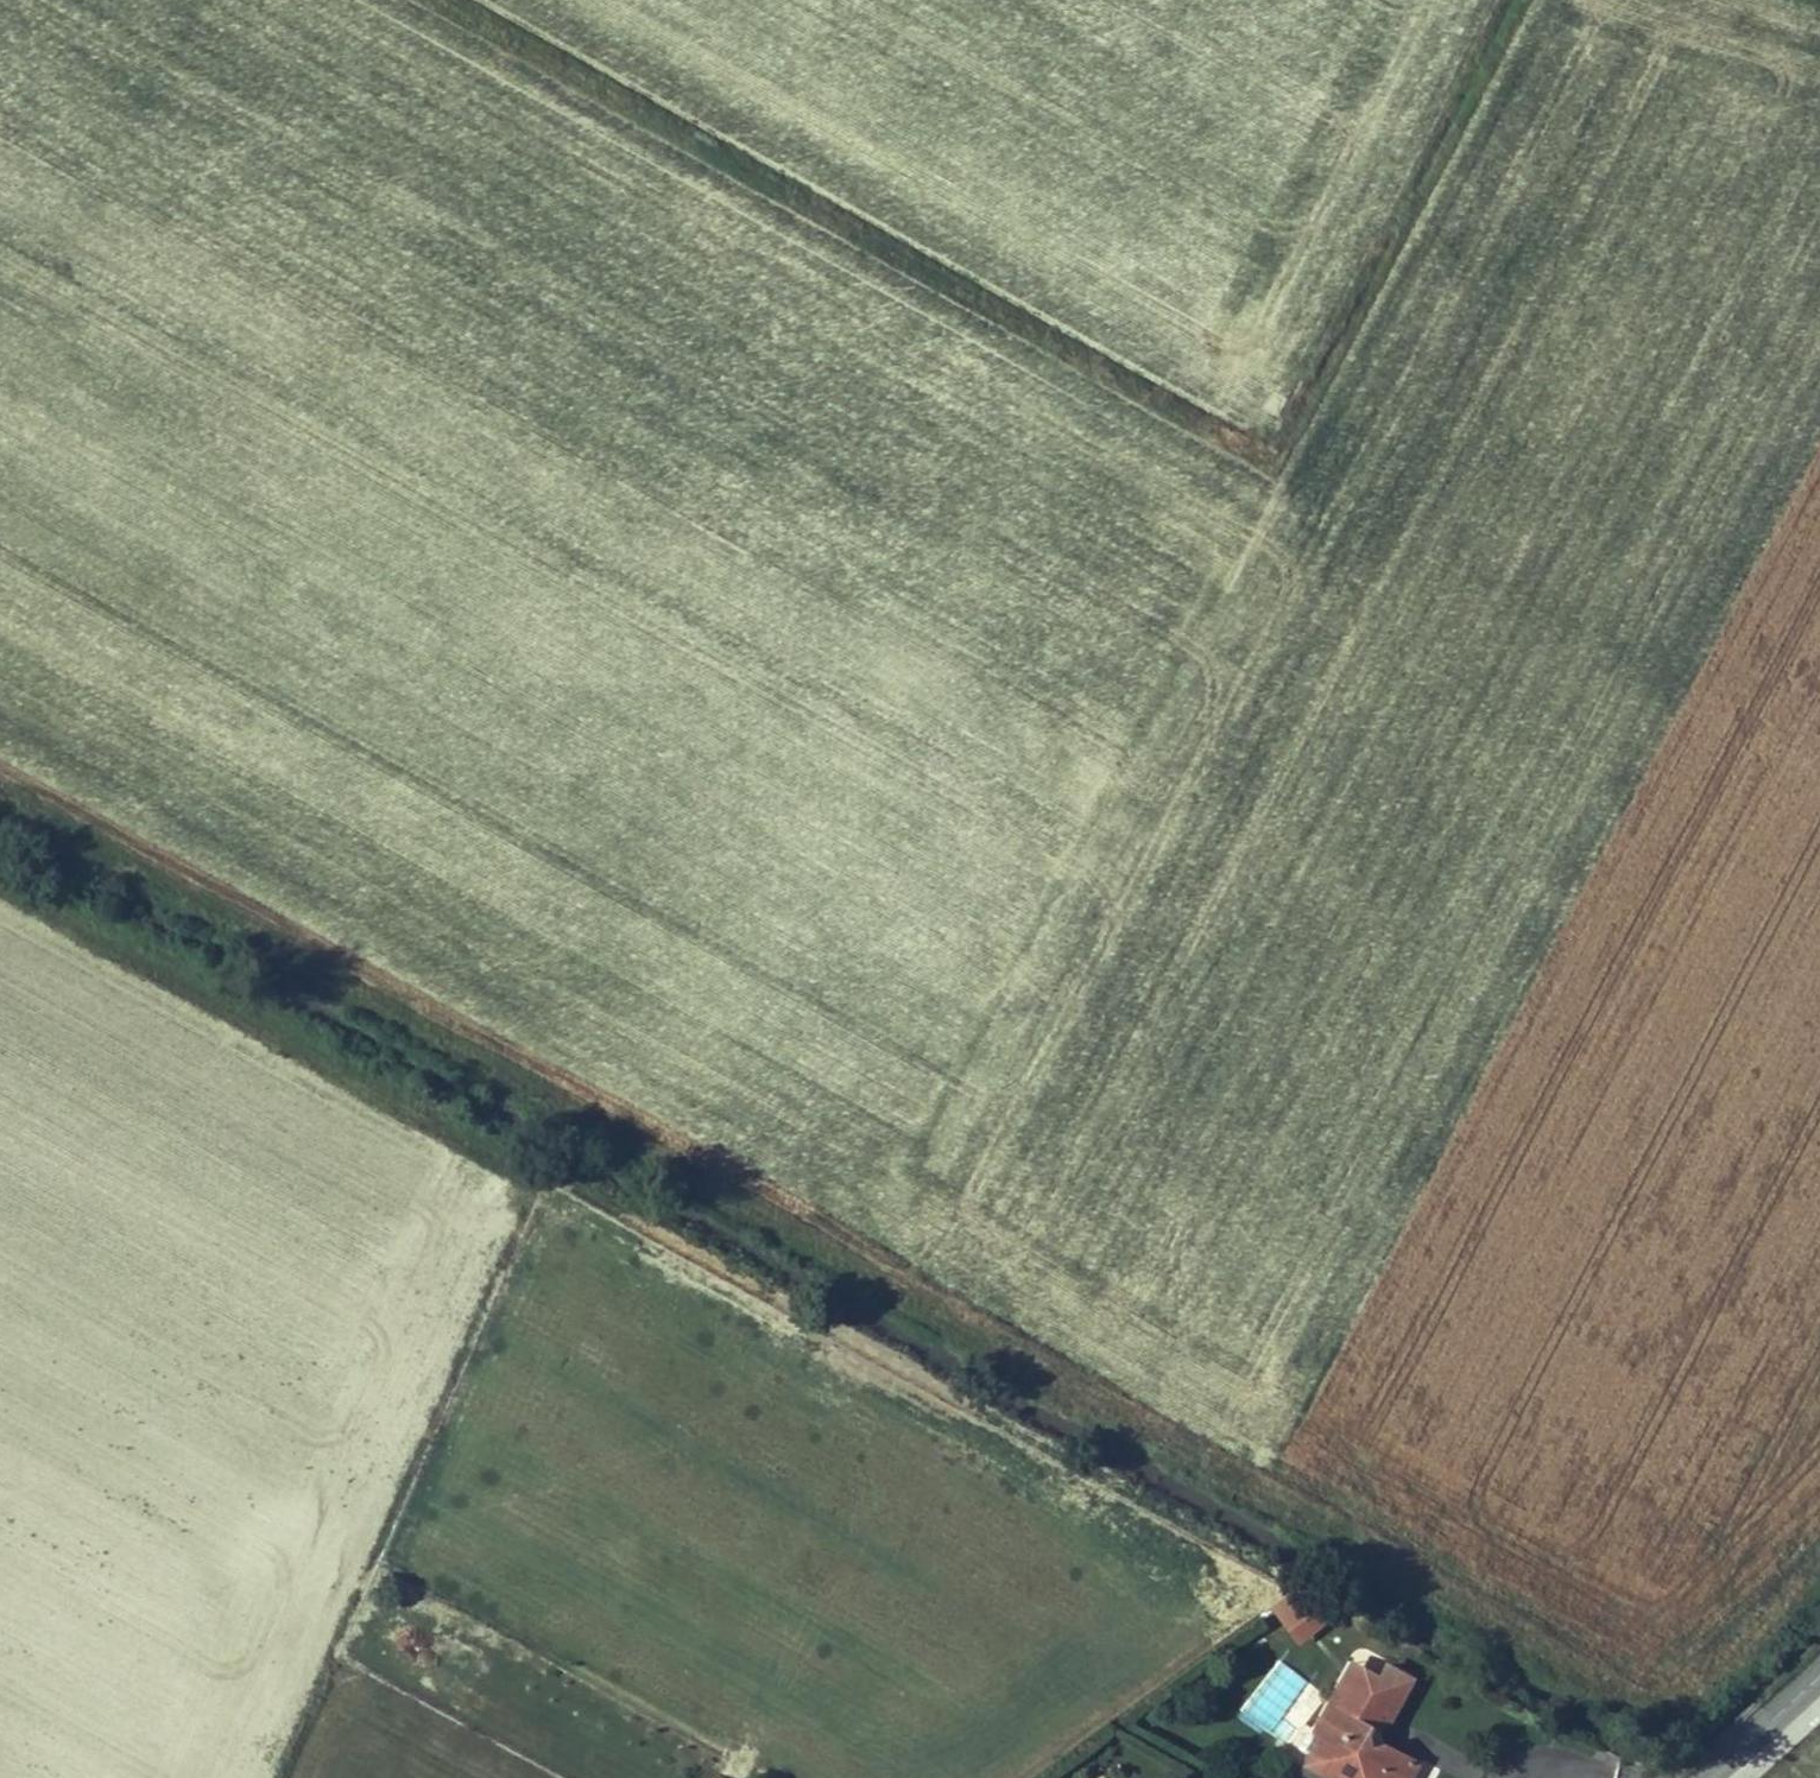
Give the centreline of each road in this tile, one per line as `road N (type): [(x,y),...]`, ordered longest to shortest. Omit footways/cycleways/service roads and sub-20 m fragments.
road 1 (tertiary): [(1696,1777),(1752,1739),(1819,1673)]

